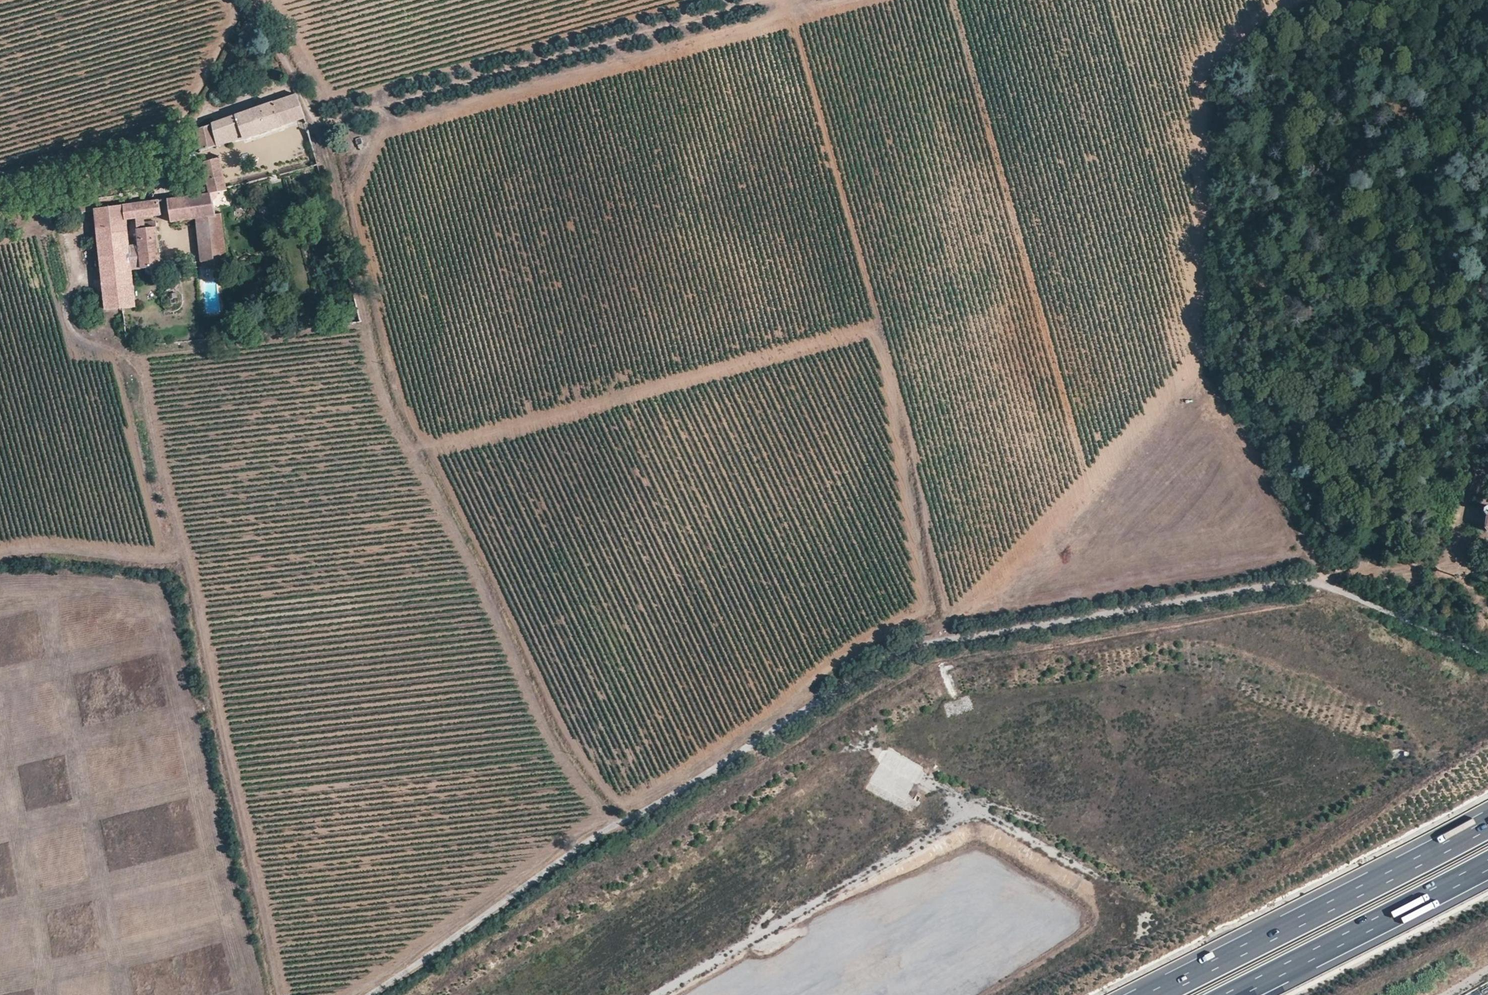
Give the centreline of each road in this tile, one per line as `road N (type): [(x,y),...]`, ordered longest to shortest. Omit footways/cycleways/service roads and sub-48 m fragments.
road 1 (unclassified): [(362,994),(622,820),(887,662),(1306,582),(1487,657)]
road 2 (motorway): [(1487,824),(1154,994)]
road 3 (motorway): [(1233,994),(1487,865)]

